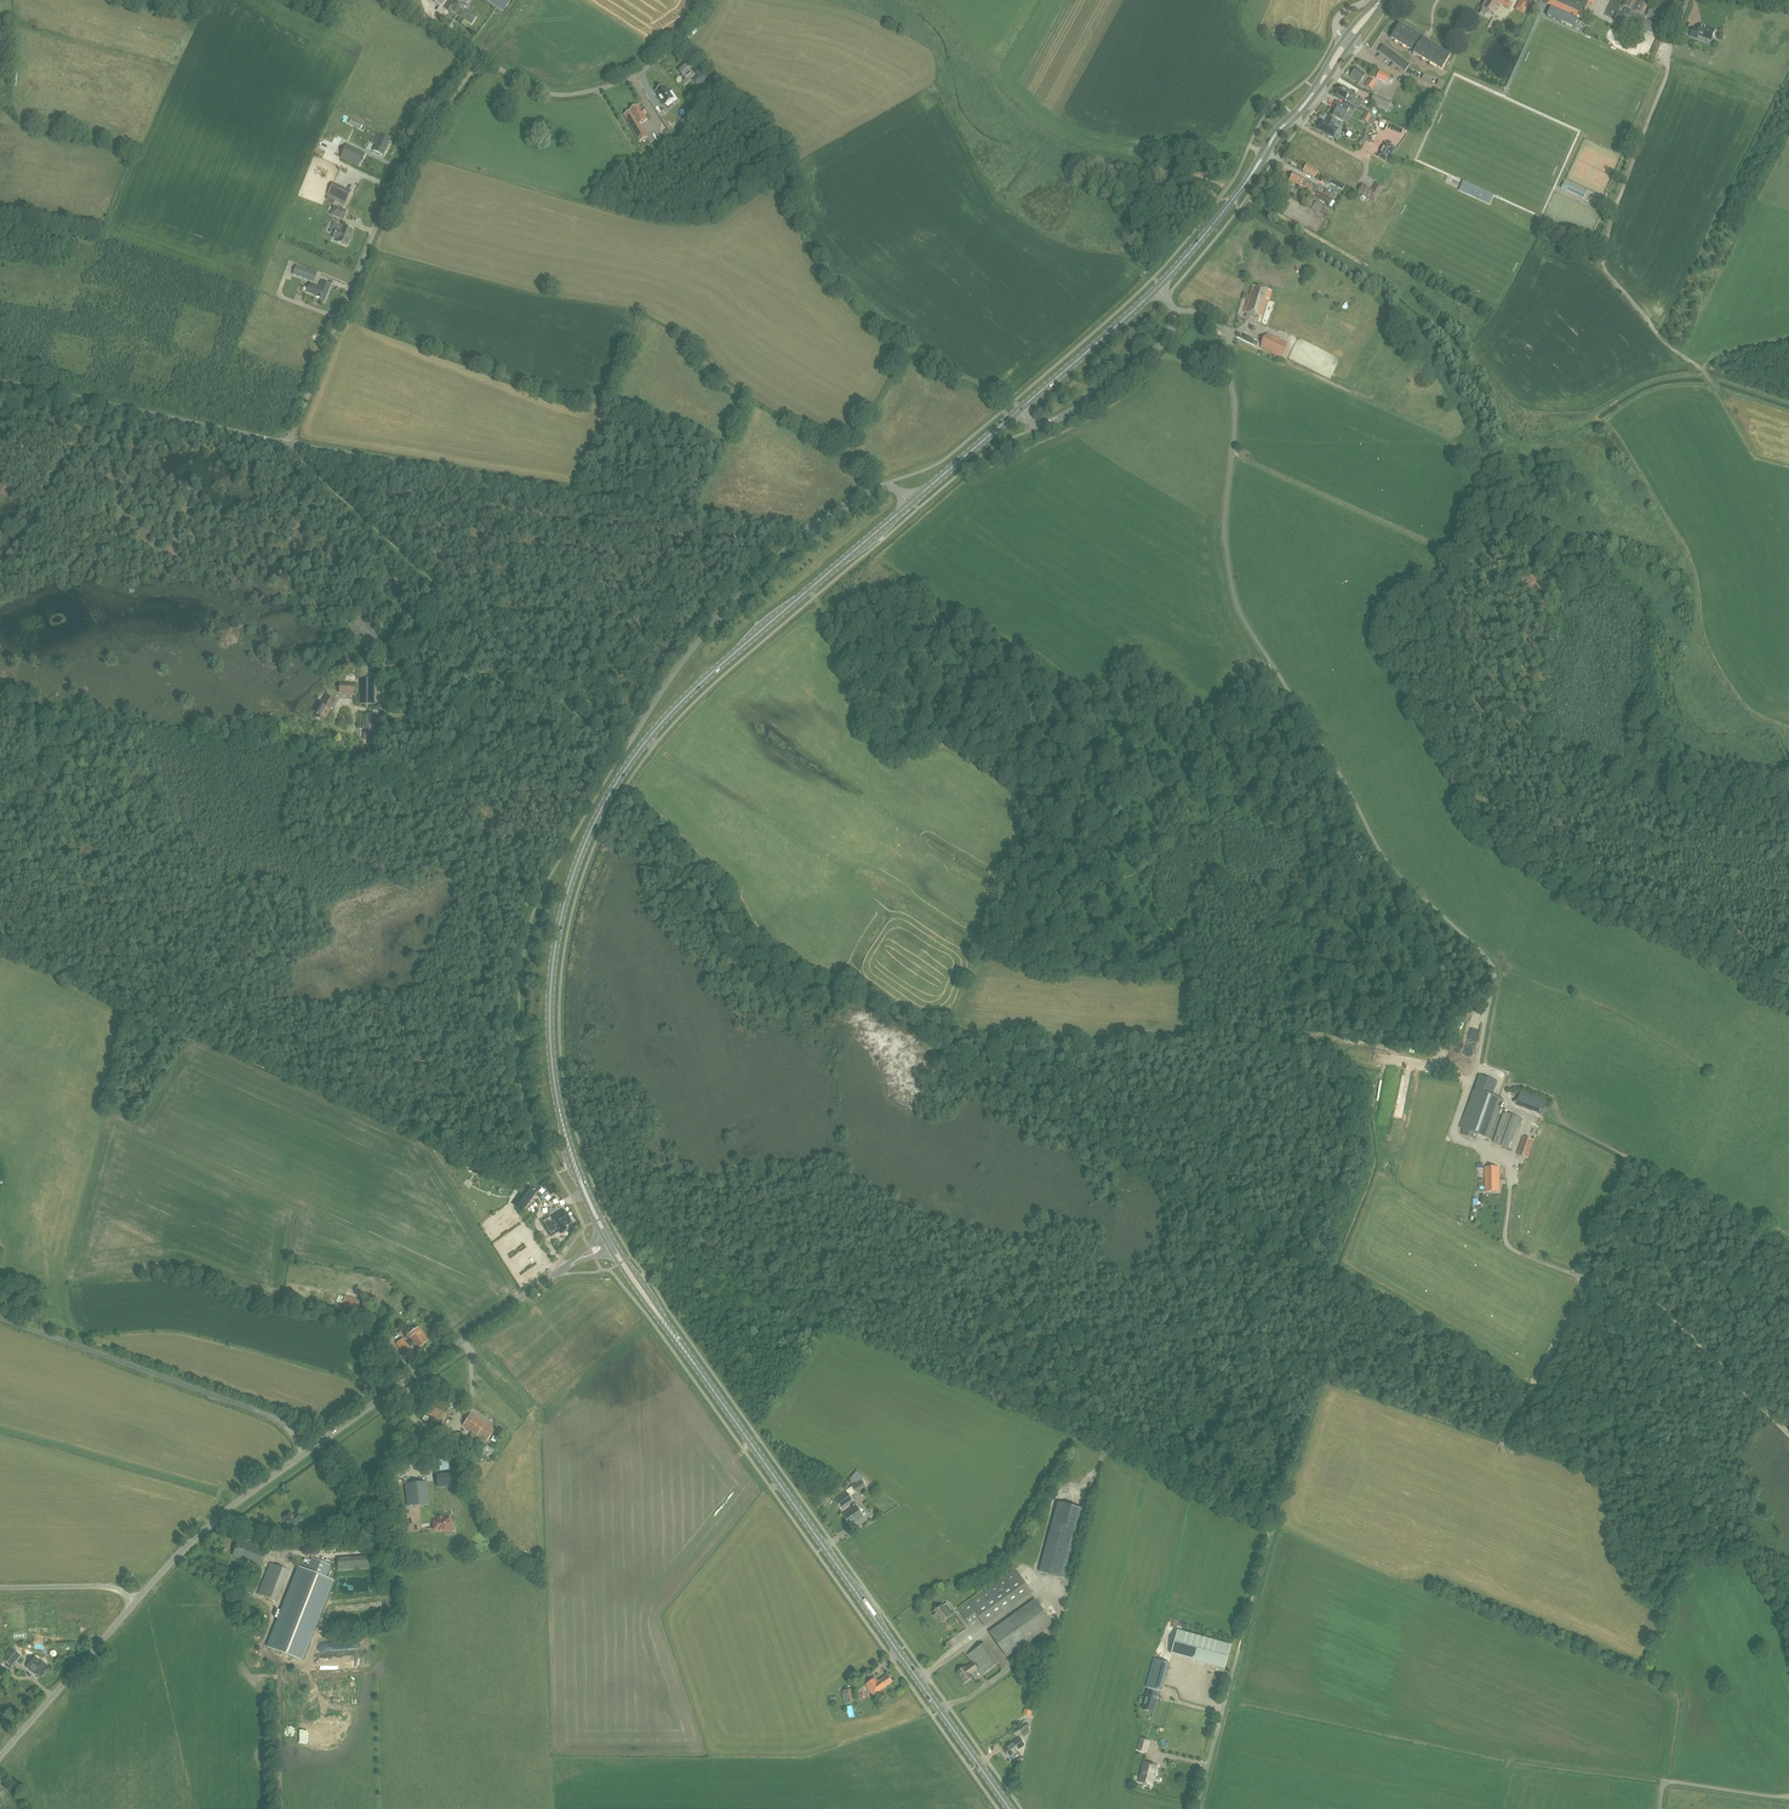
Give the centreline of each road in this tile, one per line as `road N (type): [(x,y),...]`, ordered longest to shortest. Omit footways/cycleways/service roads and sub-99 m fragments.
road 1 (secondary): [(611,1242),(572,1153),(551,1036),(559,931),(586,841),(637,754),(688,698),(913,502)]
road 2 (unclassified): [(1173,310),(1203,317),(1231,338),(1236,415),(1226,537),(1242,614),(1388,862),(1488,959),(1492,995)]
road 3 (track): [(1234,451),(1478,567),(1512,722),(1530,746),(1788,850)]
road 4 (secondary): [(1010,1808),(611,1242)]
road 5 (tertiary): [(810,529),(286,444)]
road 6 (track): [(1669,64),(1599,265),(1657,334),(1696,365),(1788,335)]
road 7 (unclassified): [(286,444),(407,150),(483,58)]
road 8 (tertiary): [(305,1454),(611,1242)]
road 9 (unclassified): [(305,1454),(267,1415),(0,1318)]
road 10 (secondary): [(1160,285),(1349,41)]
road 11 (tertiary): [(286,444),(0,381)]
road 12 (unclassified): [(624,752),(693,649),(810,529)]
road 13 (track): [(1197,1022),(1276,1027),(1441,1060),(1472,1083)]
road 14 (unclassified): [(483,58),(544,91),(591,91),(641,69),(698,29),(713,0)]
road 15 (tertiary): [(135,1602),(213,1524),(305,1454)]
road 16 (track): [(1585,1278),(1599,1268),(1788,1257)]
road 17 (unclassified): [(1021,411),(1039,424),(1082,408),(1155,354),(1173,310)]
road 18 (tertiary): [(0,1758),(135,1602)]
road 19 (secondary): [(1021,411),(1160,285)]
road 20 (unclassified): [(1197,1808),(1238,1657)]
road 21 (track): [(1724,1368),(1655,1304),(1600,1279)]
road 22 (unclassified): [(1660,1808),(1668,1782),(1788,1798)]
road 23 (secondary): [(913,502),(1021,411)]
road 24 (unclassified): [(135,1602),(105,1587),(0,1588)]

